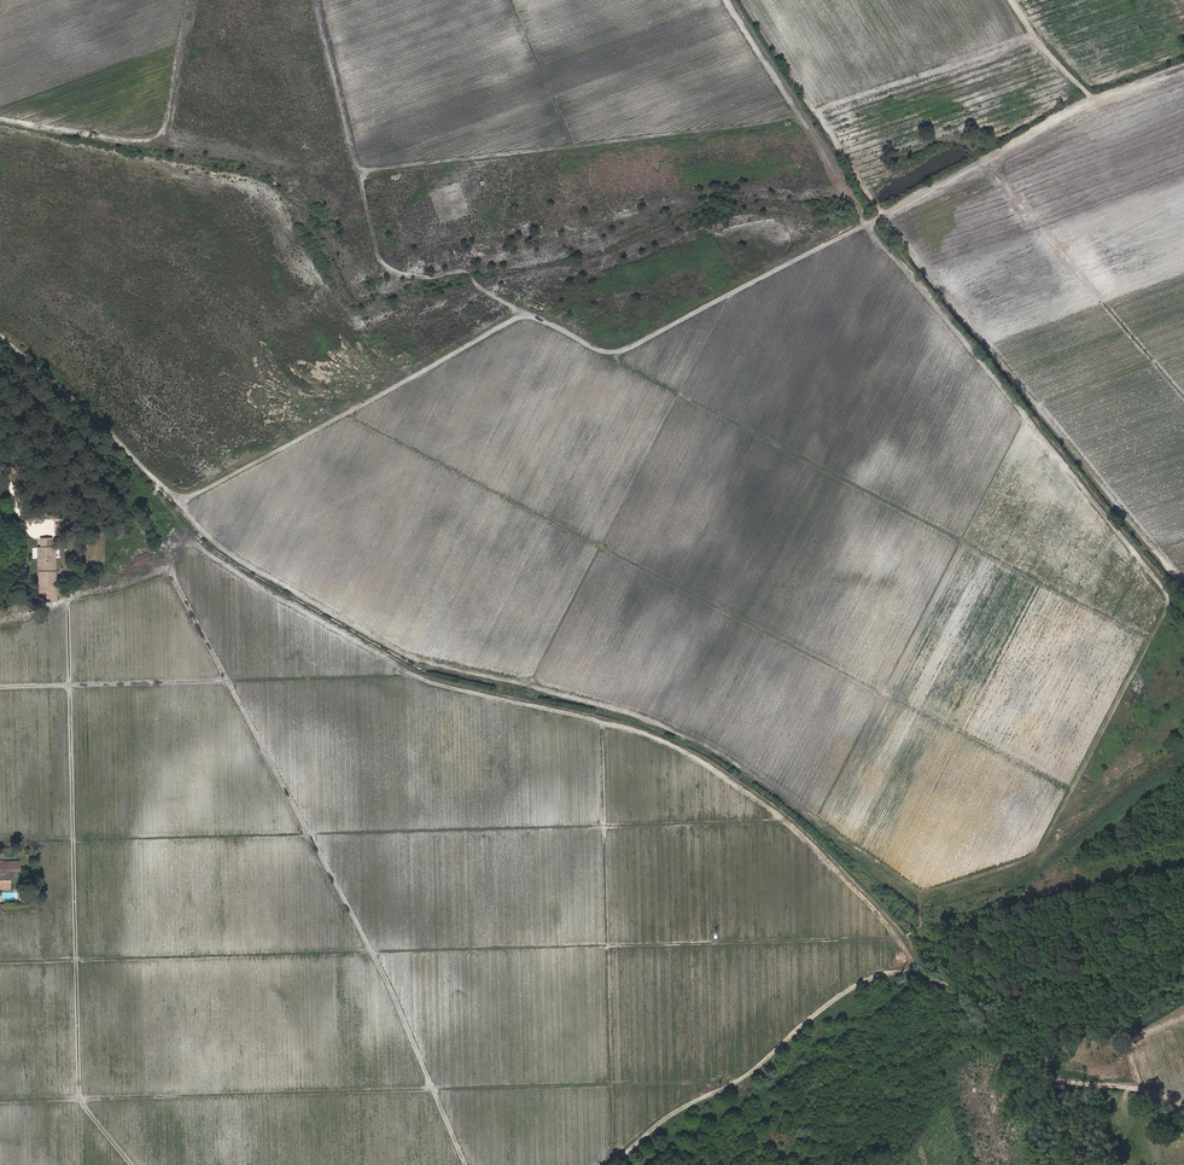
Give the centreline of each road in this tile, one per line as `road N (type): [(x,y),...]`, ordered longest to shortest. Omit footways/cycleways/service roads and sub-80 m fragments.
road 1 (track): [(1183,584),(881,215),(743,0)]

